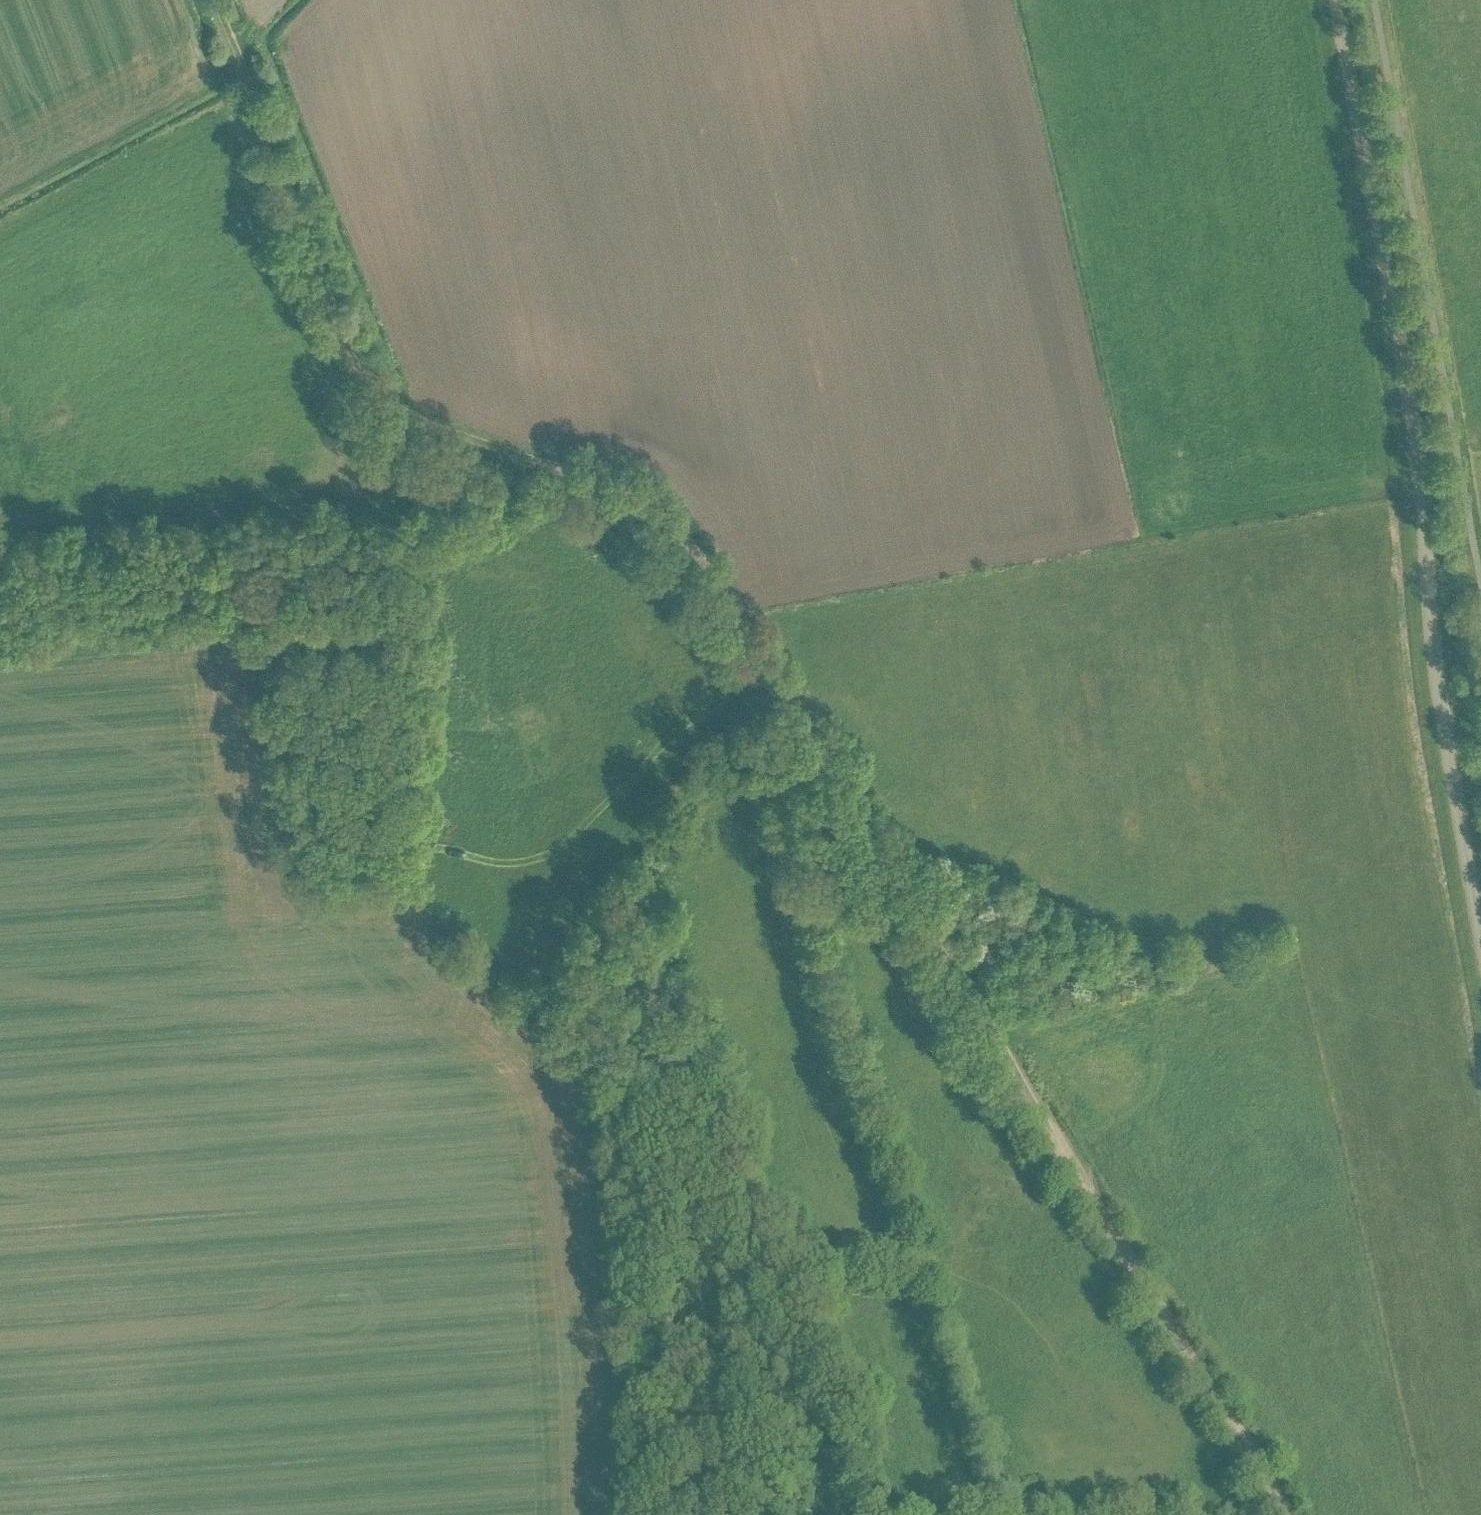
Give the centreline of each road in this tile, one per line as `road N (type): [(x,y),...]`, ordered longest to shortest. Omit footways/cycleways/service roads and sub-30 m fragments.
road 1 (track): [(215,0),(352,352),(385,394),(430,423),(617,488),(687,539),(1288,1514)]
road 2 (unclassified): [(1480,929),(1435,658),(1407,387),(1335,0)]

